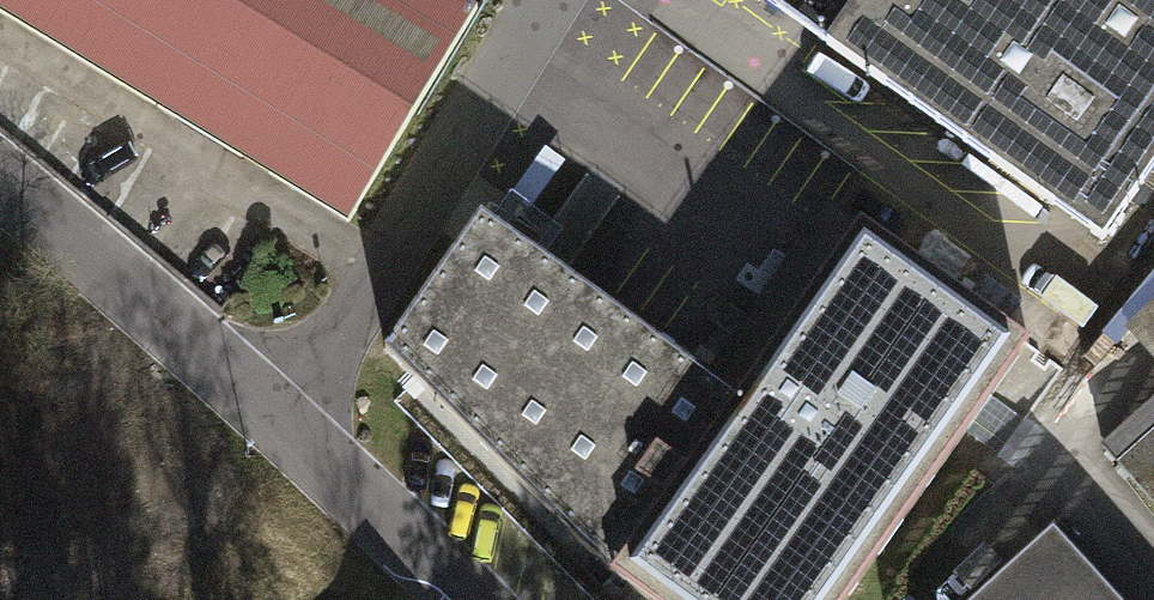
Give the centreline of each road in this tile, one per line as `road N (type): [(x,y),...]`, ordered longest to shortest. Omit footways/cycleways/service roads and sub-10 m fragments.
road 1 (unclassified): [(304,394),(552,0)]
road 2 (unclassified): [(304,394),(0,174)]
road 3 (unclassified): [(514,599),(304,394)]

